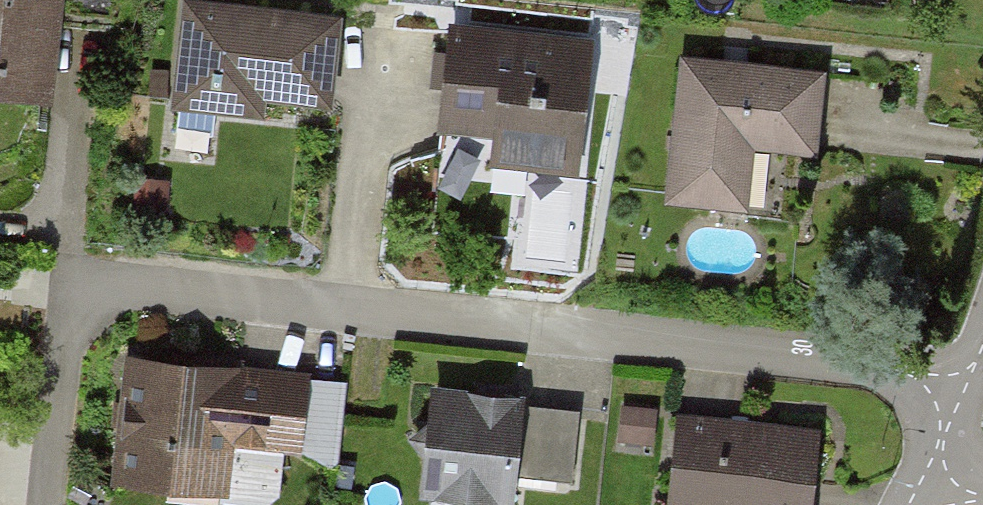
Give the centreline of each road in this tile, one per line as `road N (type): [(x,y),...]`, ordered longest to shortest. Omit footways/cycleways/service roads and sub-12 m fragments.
road 1 (residential): [(962,393),(847,360),(109,291),(68,323),(47,504)]

